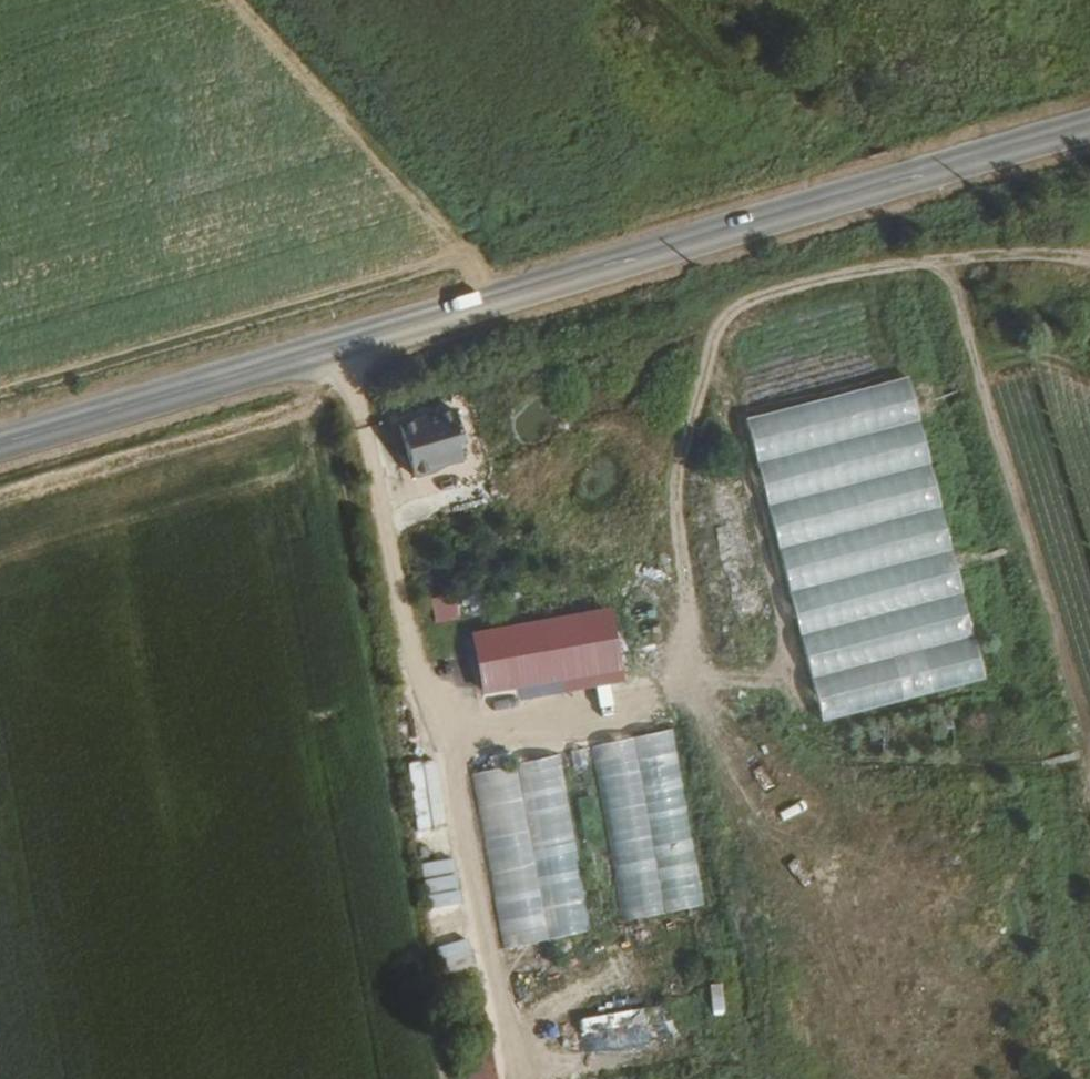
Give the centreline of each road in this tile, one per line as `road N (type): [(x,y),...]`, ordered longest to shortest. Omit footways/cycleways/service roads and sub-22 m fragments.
road 1 (tertiary): [(1089,125),(0,442)]
road 2 (track): [(437,742),(670,699),(687,666),(676,479),(727,316),(813,279),(925,260),(1000,251),(1089,257)]
road 3 (track): [(343,342),(514,1078)]
road 4 (track): [(1089,754),(955,283),(925,260)]

